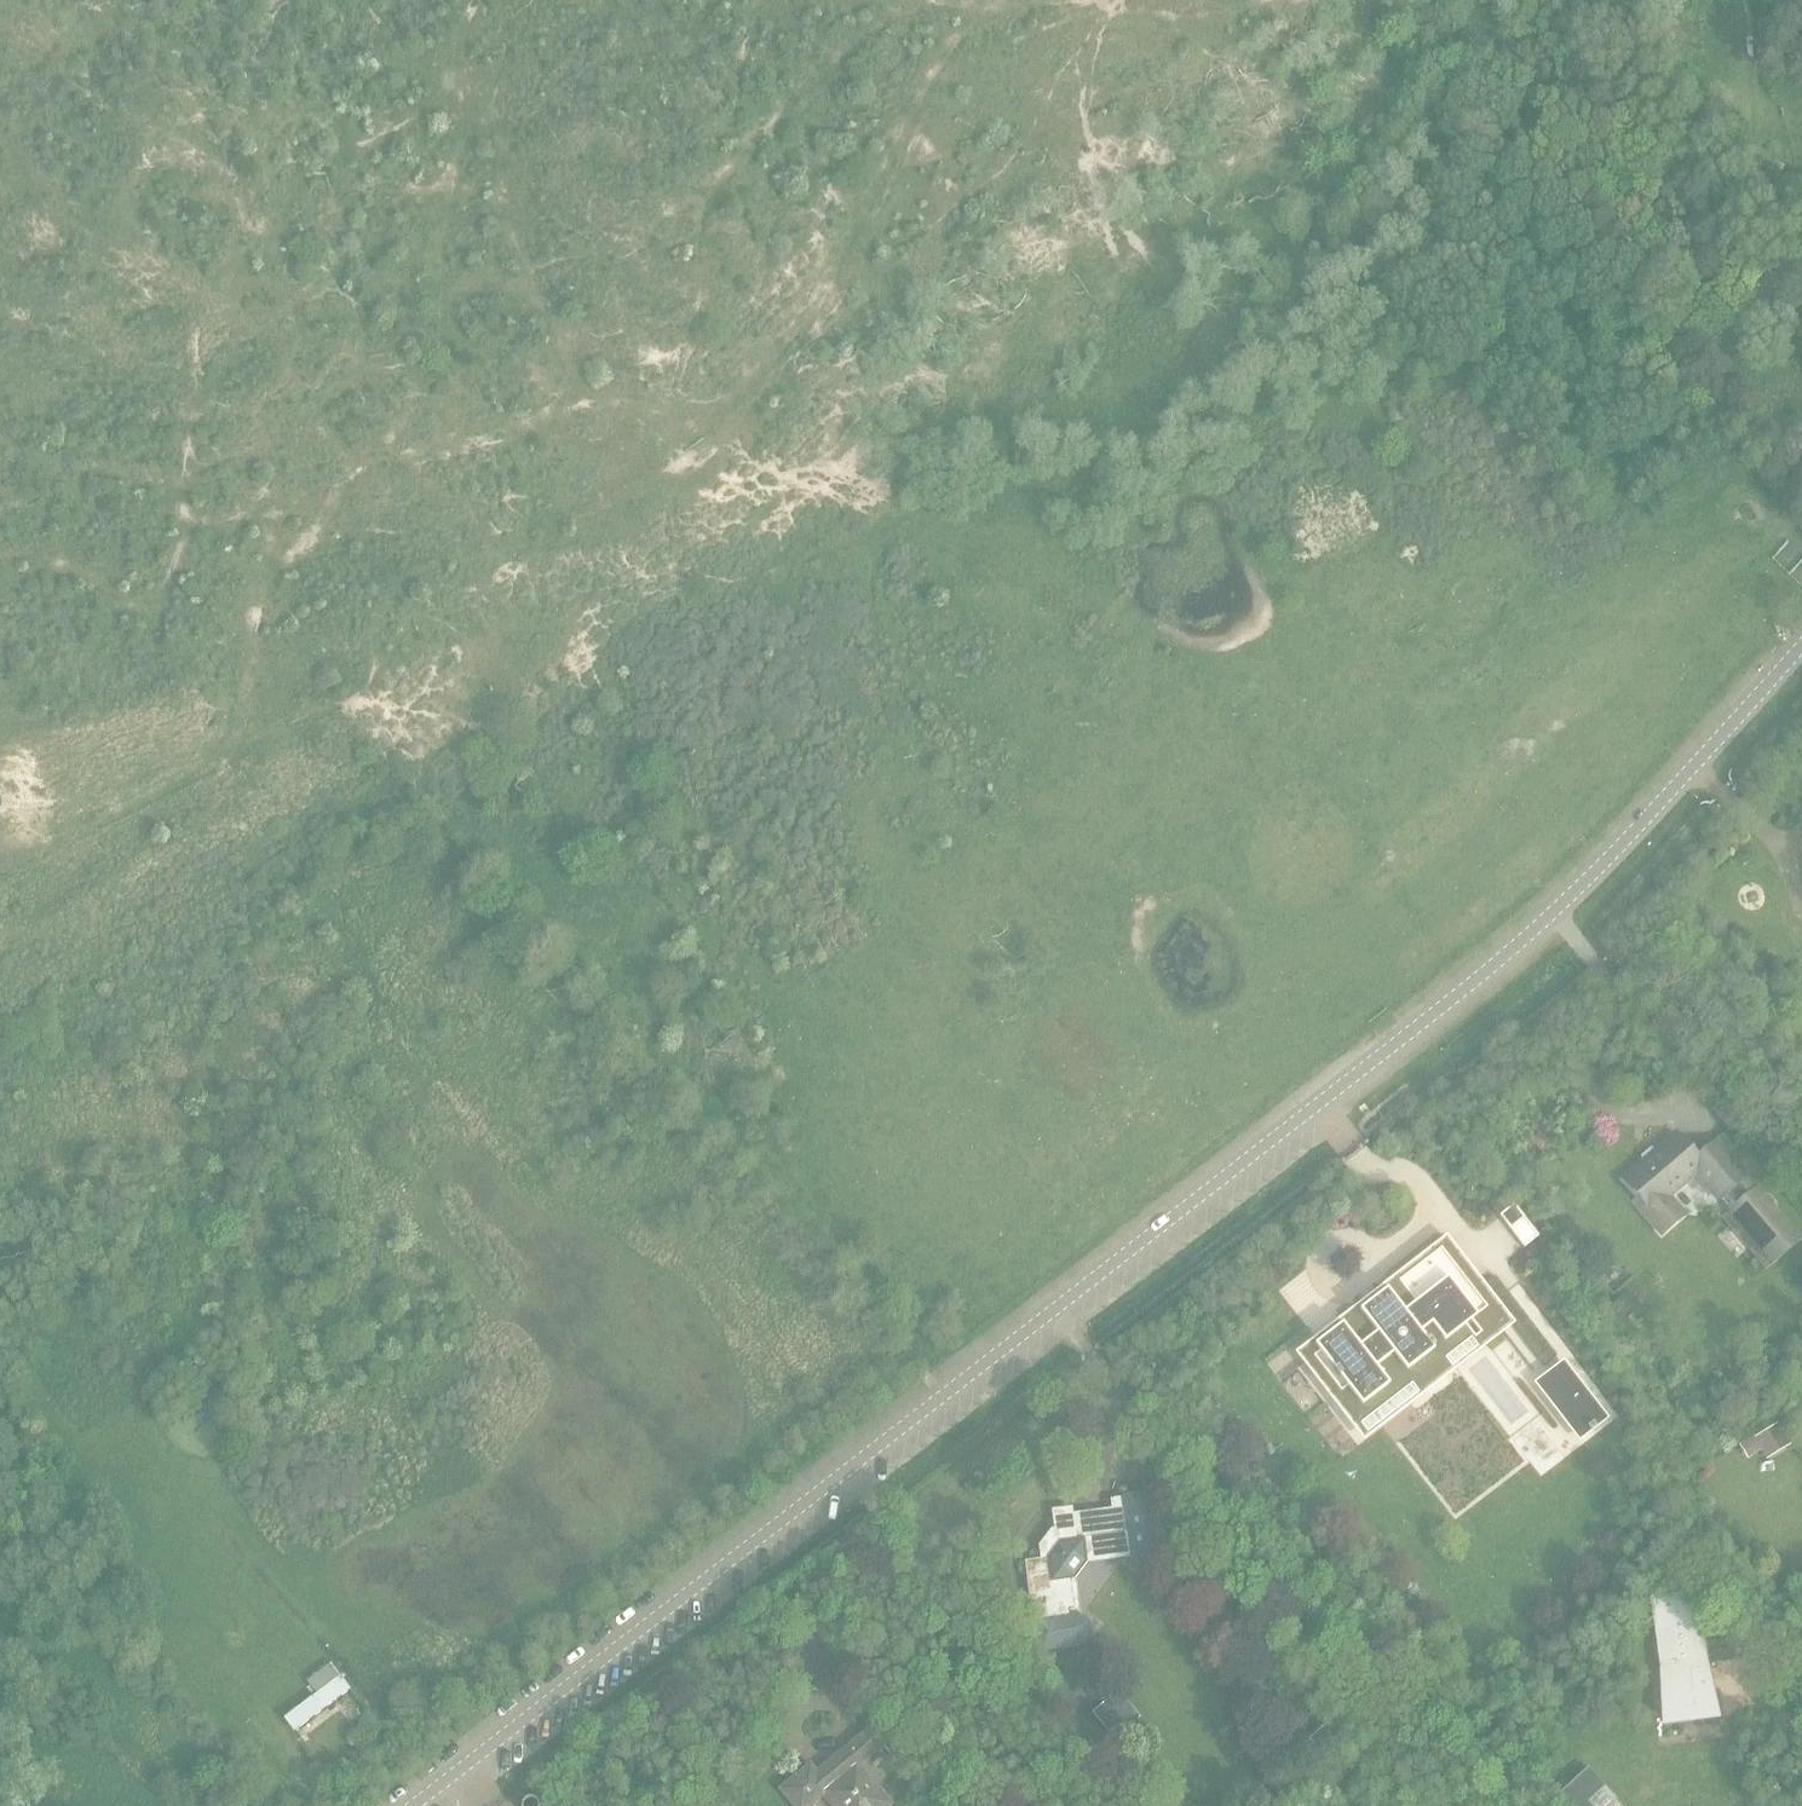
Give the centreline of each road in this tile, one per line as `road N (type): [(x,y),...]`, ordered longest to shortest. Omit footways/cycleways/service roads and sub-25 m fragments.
road 1 (residential): [(412,1805),(1456,995),(1550,915),(1801,644)]

